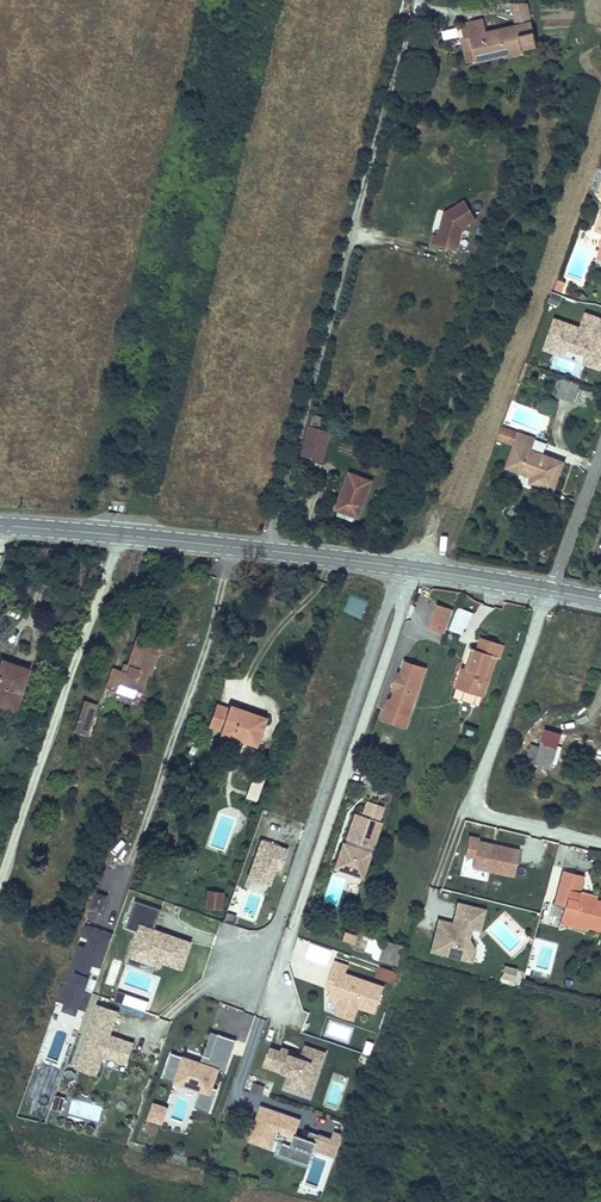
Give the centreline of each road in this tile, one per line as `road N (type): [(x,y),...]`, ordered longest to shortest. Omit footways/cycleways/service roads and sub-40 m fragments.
road 1 (secondary): [(0,525),(267,550),(551,591)]
road 2 (unclassified): [(600,454),(551,591)]

